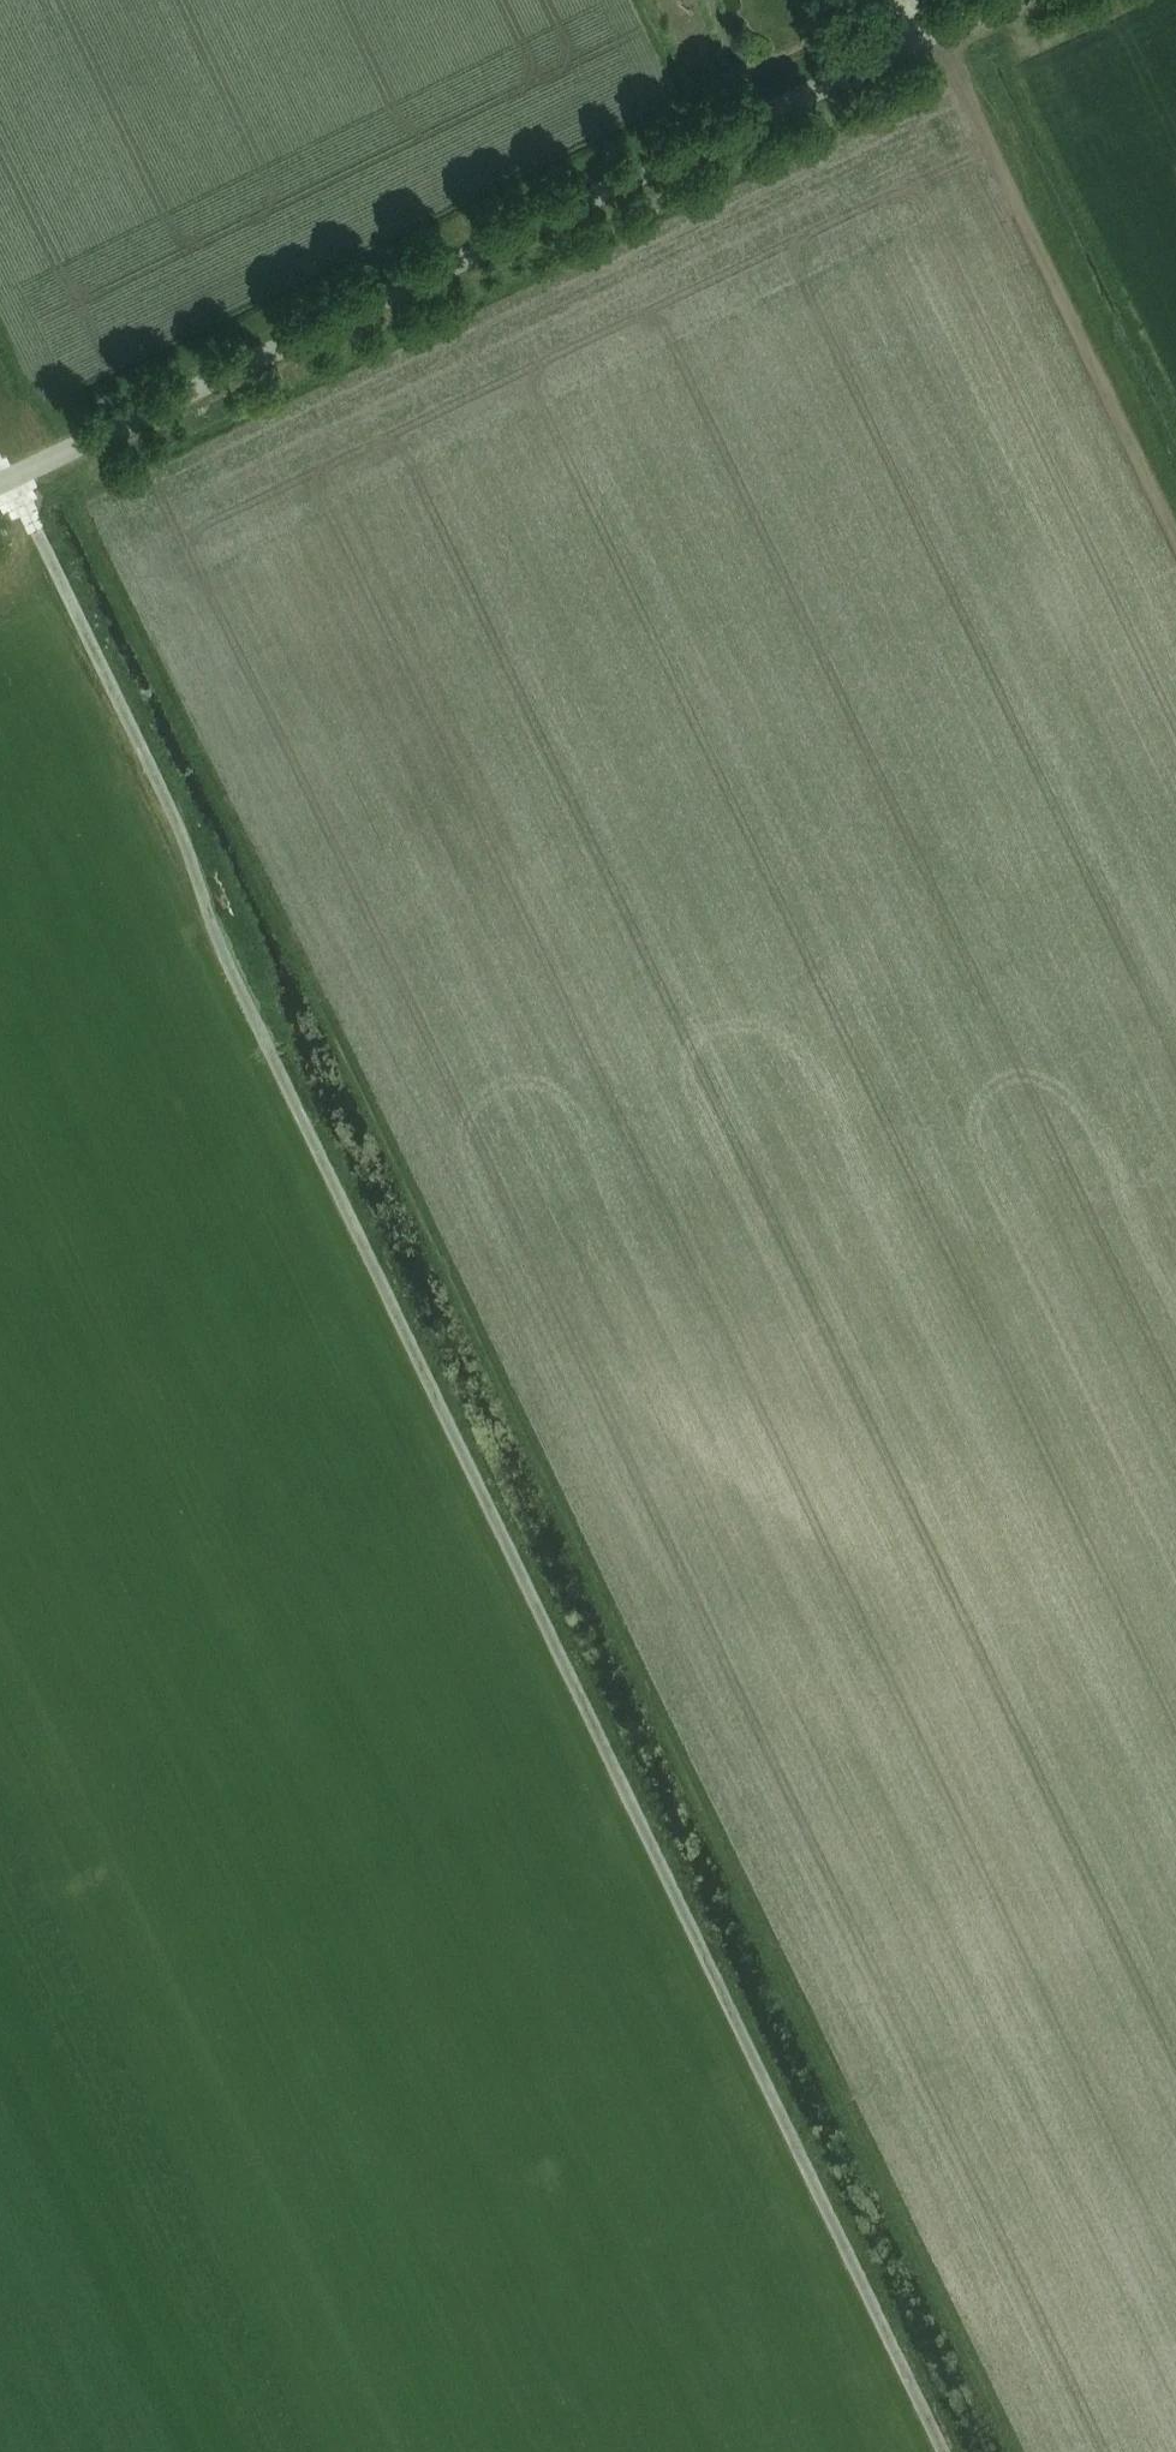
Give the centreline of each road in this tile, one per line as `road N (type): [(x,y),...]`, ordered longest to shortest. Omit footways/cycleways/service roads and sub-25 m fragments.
road 1 (unclassified): [(0,499),(1007,0)]

